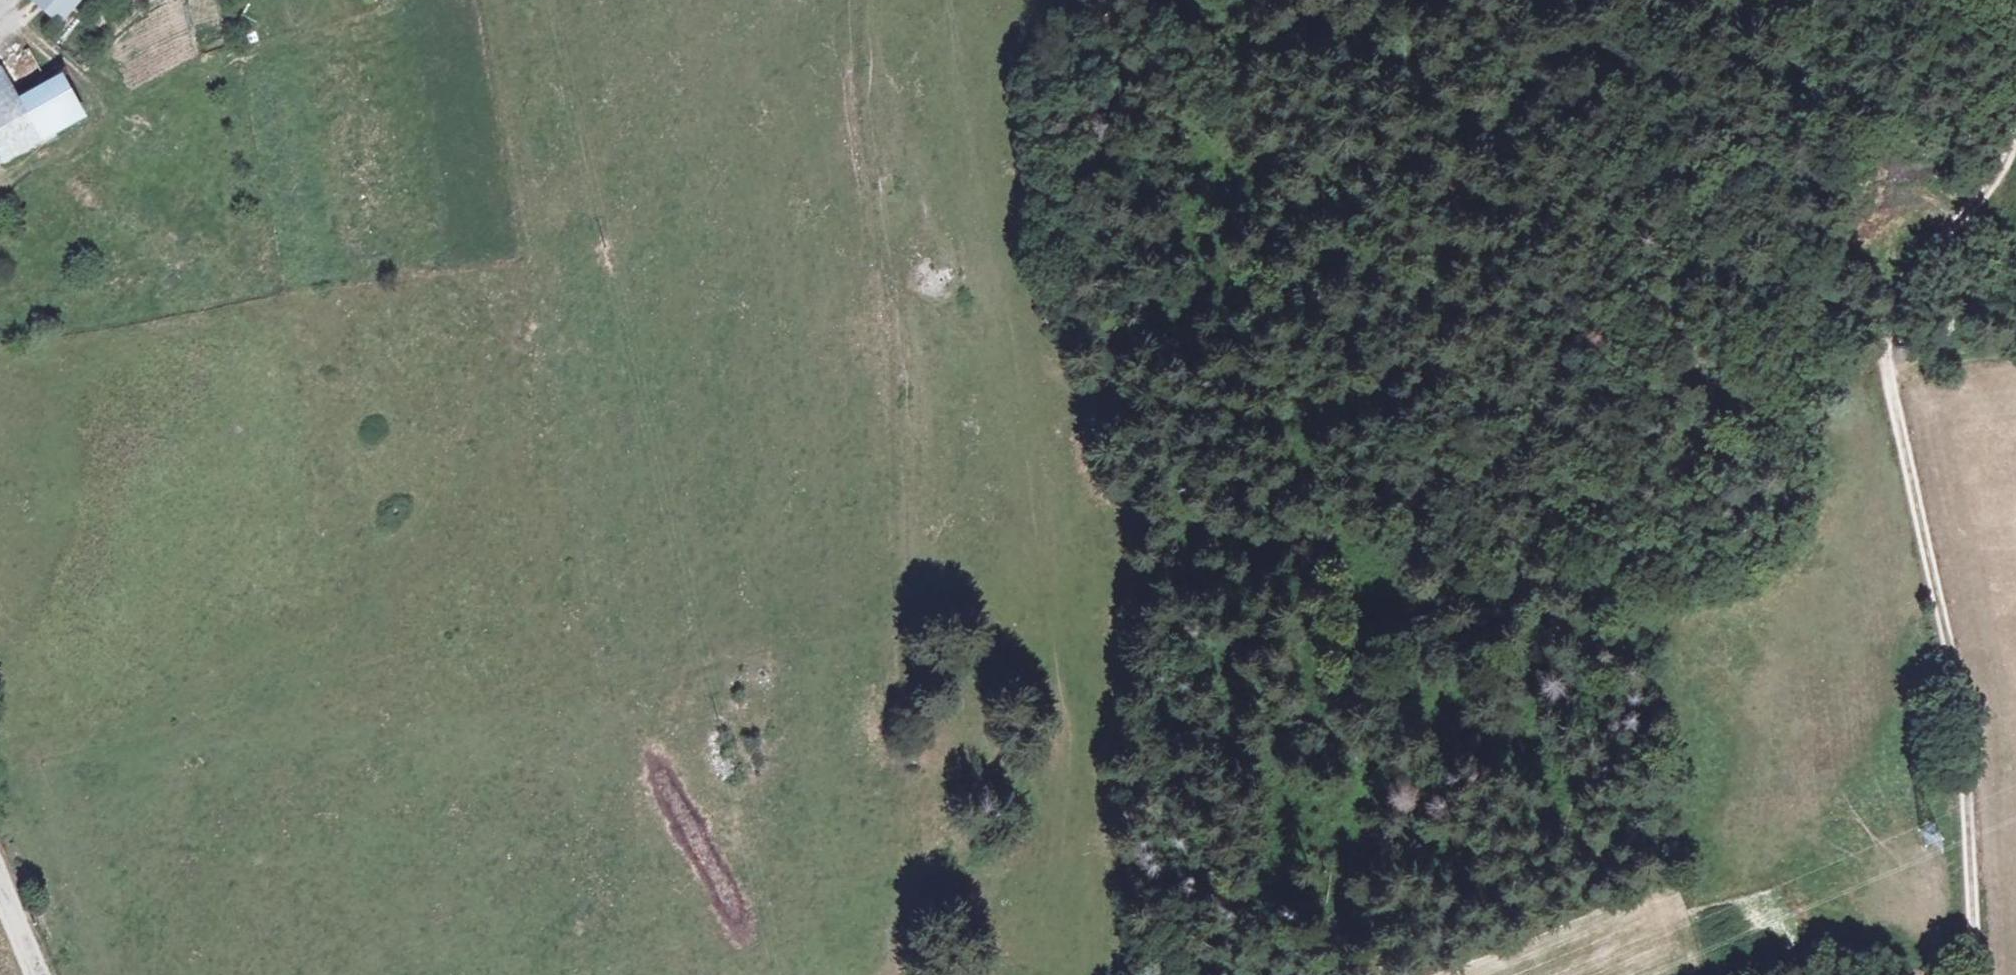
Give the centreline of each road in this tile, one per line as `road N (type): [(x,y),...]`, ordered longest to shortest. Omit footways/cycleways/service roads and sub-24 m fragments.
road 1 (track): [(1902,362),(1953,713),(1960,974)]

